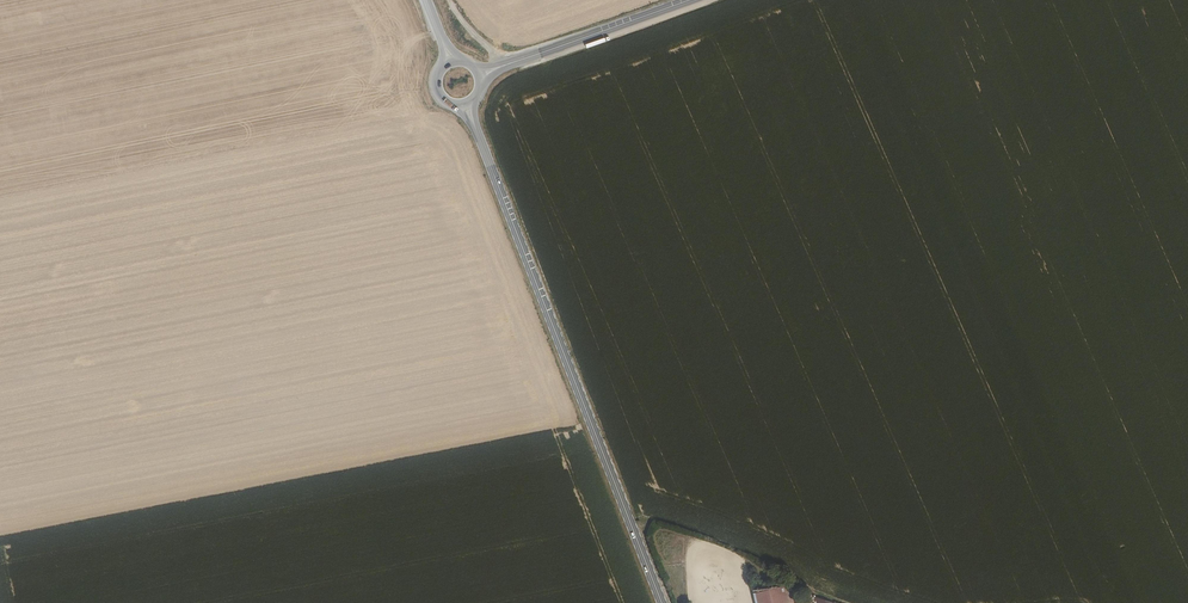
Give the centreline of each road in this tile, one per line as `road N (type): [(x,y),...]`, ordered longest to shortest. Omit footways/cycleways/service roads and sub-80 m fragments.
road 1 (secondary): [(476,129),(662,602)]
road 2 (tertiary): [(692,0),(504,66)]

